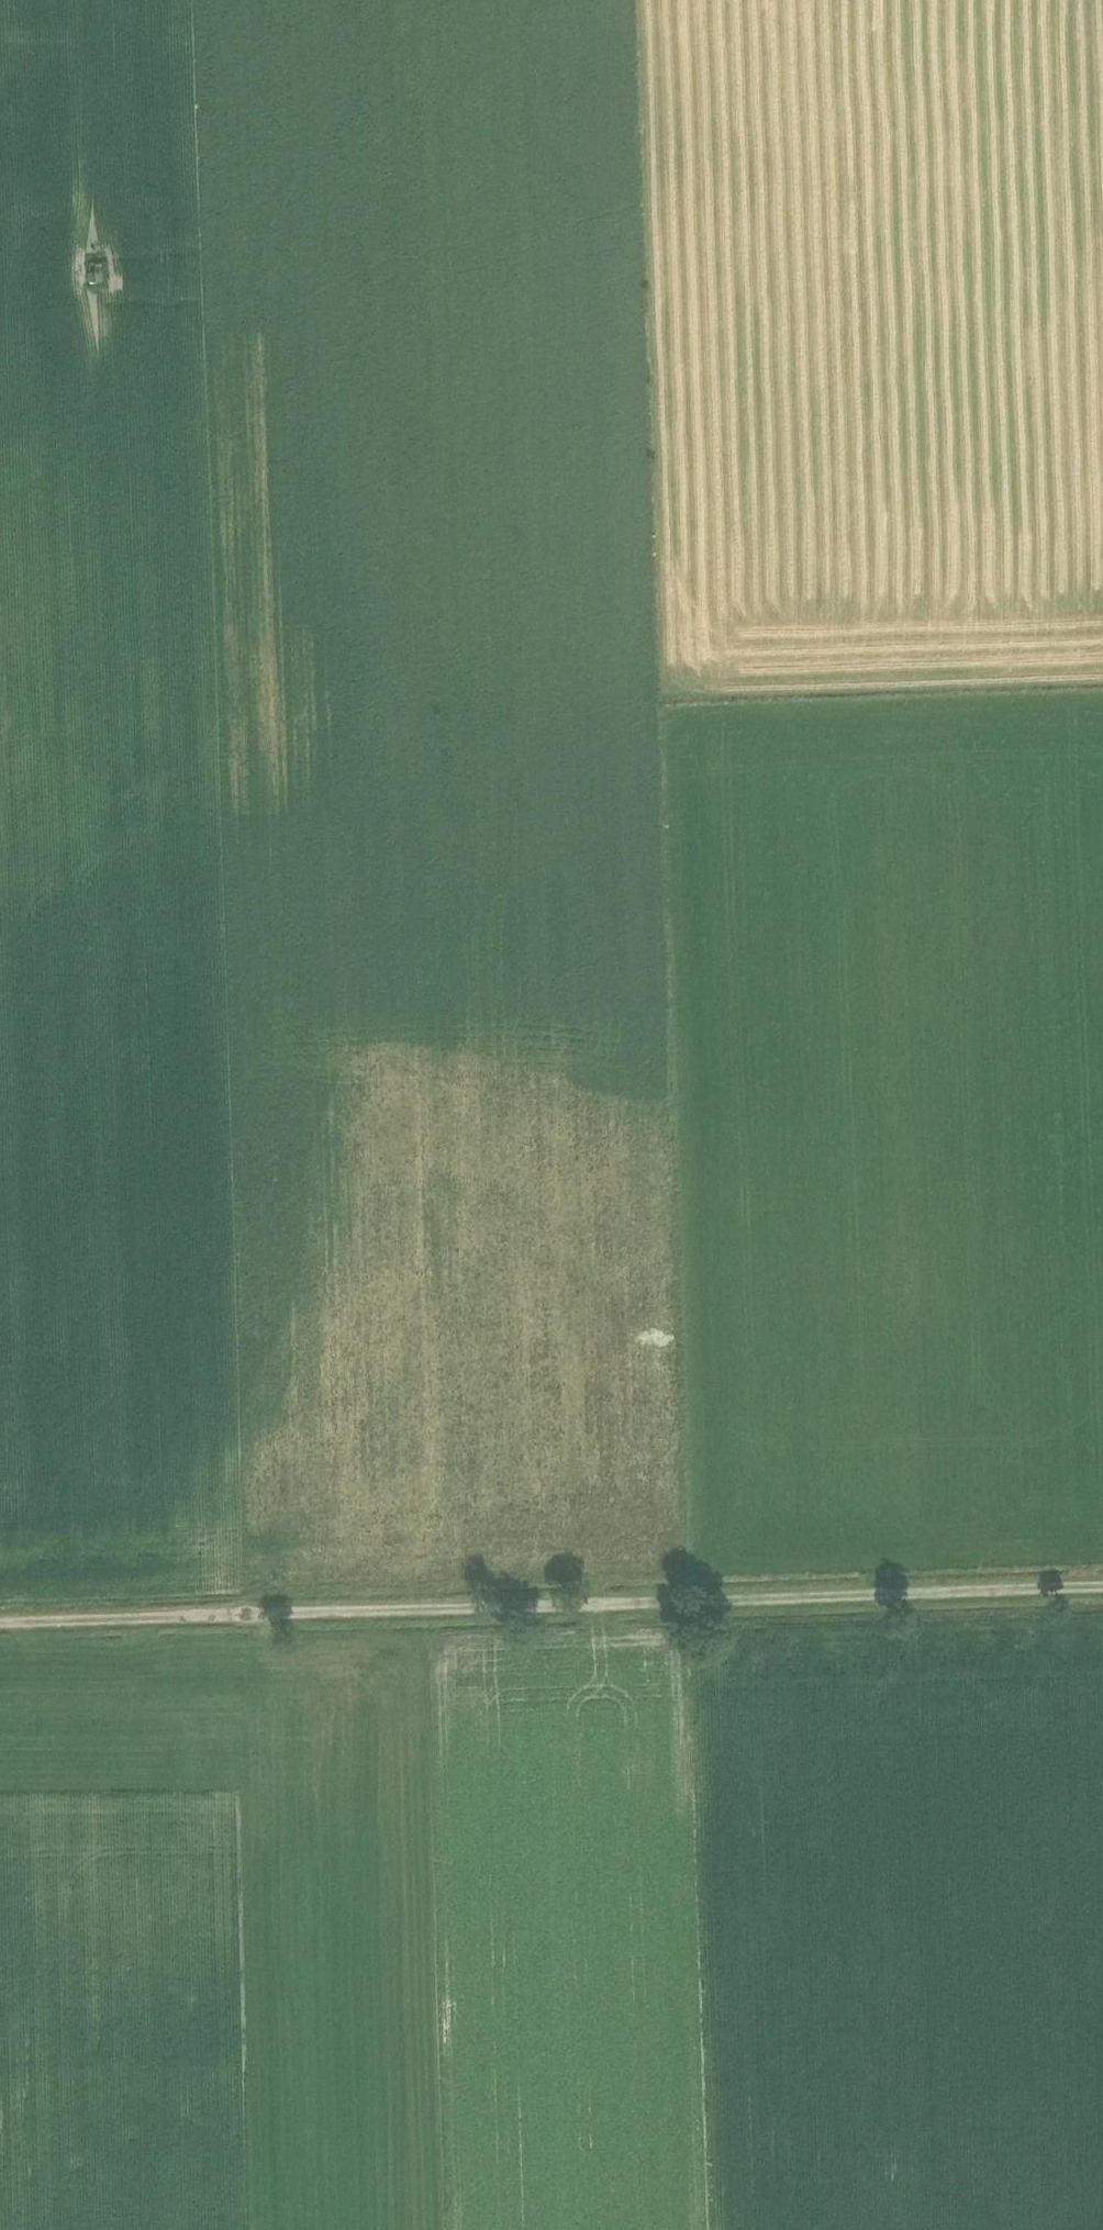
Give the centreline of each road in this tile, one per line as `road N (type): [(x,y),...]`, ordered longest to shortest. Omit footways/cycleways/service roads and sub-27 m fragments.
road 1 (track): [(1102,1587),(0,1624)]

